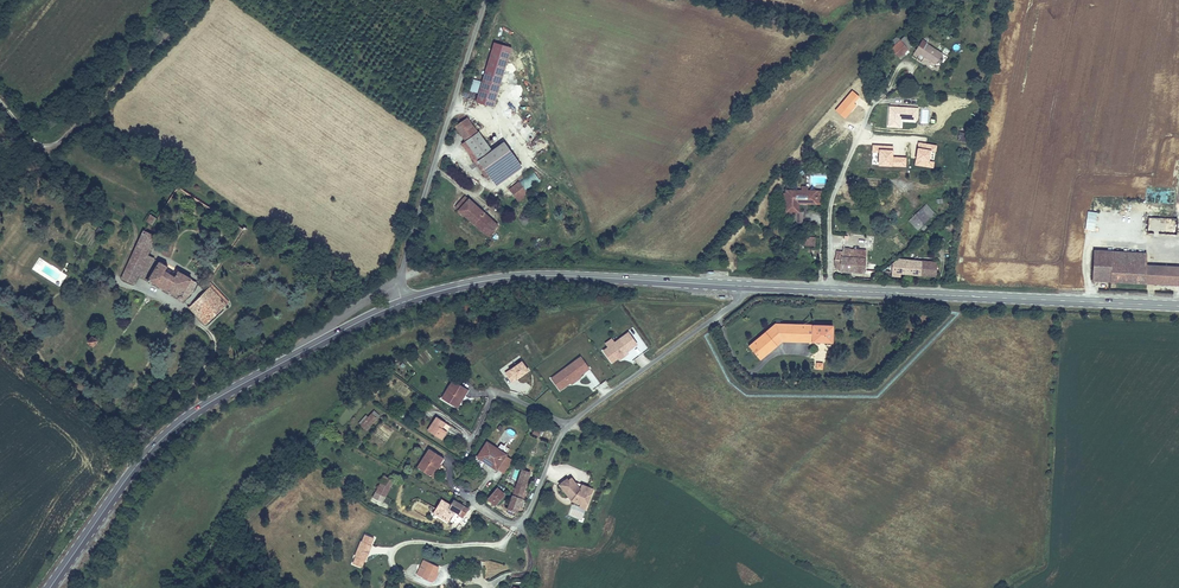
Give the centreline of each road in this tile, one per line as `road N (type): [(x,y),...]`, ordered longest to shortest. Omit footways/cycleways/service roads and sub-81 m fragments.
road 1 (primary): [(402,302),(178,424),(142,458),(49,587)]
road 2 (primary): [(1178,307),(742,286)]
road 3 (primary): [(742,286),(518,277),(402,302)]
road 4 (residential): [(402,302),(398,269),(485,0)]
road 5 (residential): [(199,0),(54,144),(35,142),(0,100)]
road 6 (residential): [(742,286),(734,305),(568,424)]
road 7 (residential): [(568,424),(520,521),(453,487)]
road 8 (residential): [(568,424),(503,393),(469,444)]

